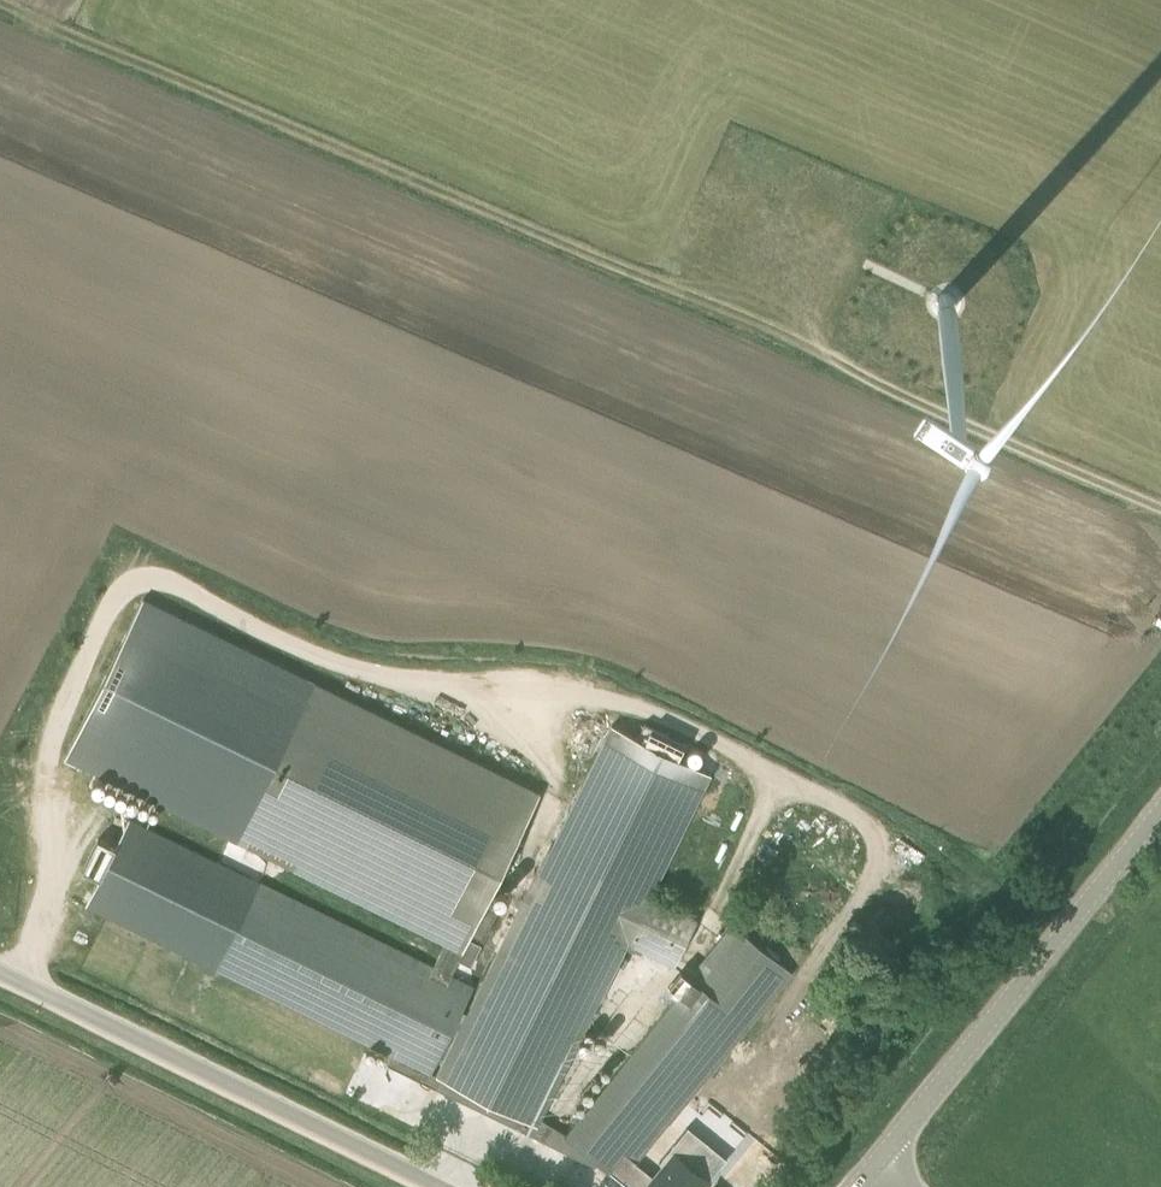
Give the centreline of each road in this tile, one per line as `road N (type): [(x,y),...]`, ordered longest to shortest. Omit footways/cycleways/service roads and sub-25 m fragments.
road 1 (unclassified): [(438,1186),(0,973)]
road 2 (tertiary): [(877,1161),(1160,811)]

